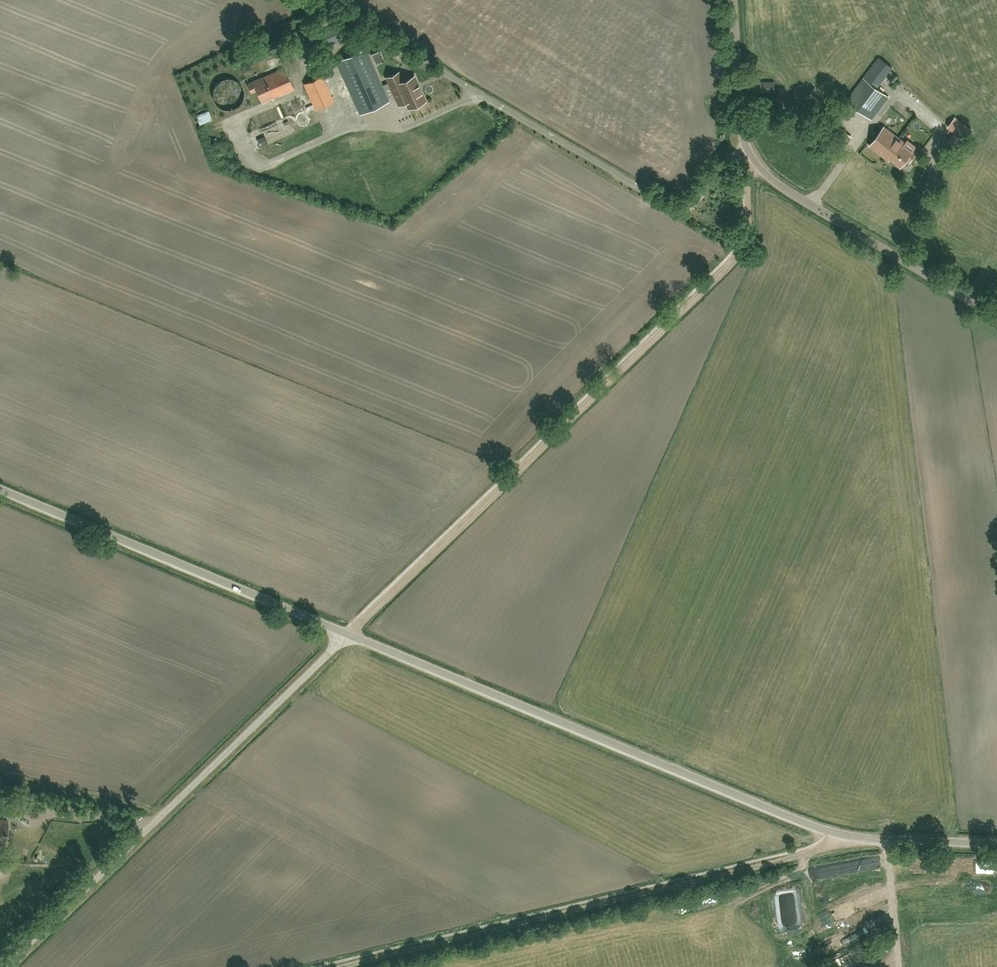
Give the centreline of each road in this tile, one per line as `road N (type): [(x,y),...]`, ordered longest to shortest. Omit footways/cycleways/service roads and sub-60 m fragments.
road 1 (unclassified): [(996,843),(868,840),(820,829),(348,634)]
road 2 (track): [(348,634),(737,256),(748,232),(748,152)]
road 3 (track): [(338,966),(803,855),(845,836)]
road 4 (unclassified): [(4,966),(348,634)]
road 5 (unclassified): [(996,317),(761,169),(742,131),(734,0)]
road 6 (unclassified): [(348,634),(0,490)]

